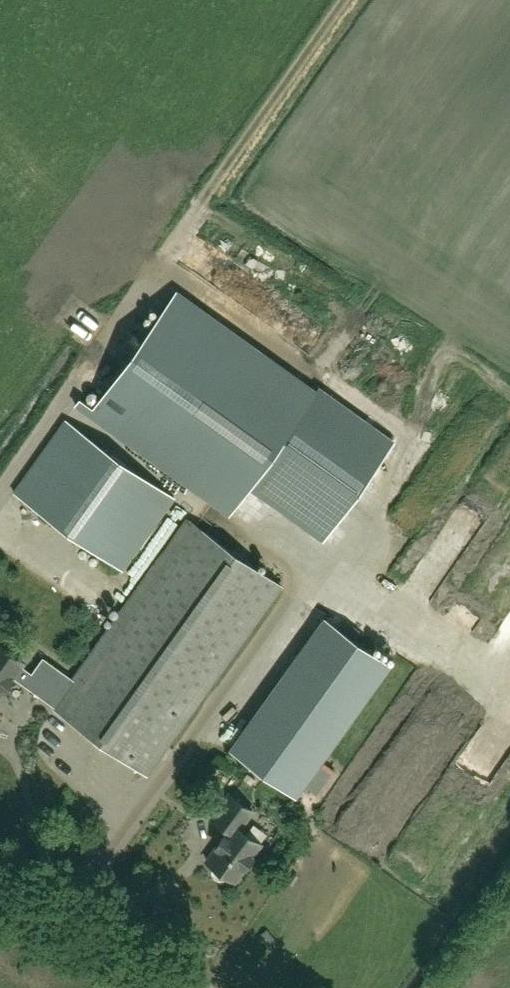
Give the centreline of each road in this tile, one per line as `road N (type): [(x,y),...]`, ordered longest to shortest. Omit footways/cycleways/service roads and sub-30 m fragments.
road 1 (track): [(356,0),(0,492)]
road 2 (unclassified): [(212,987),(0,878)]

